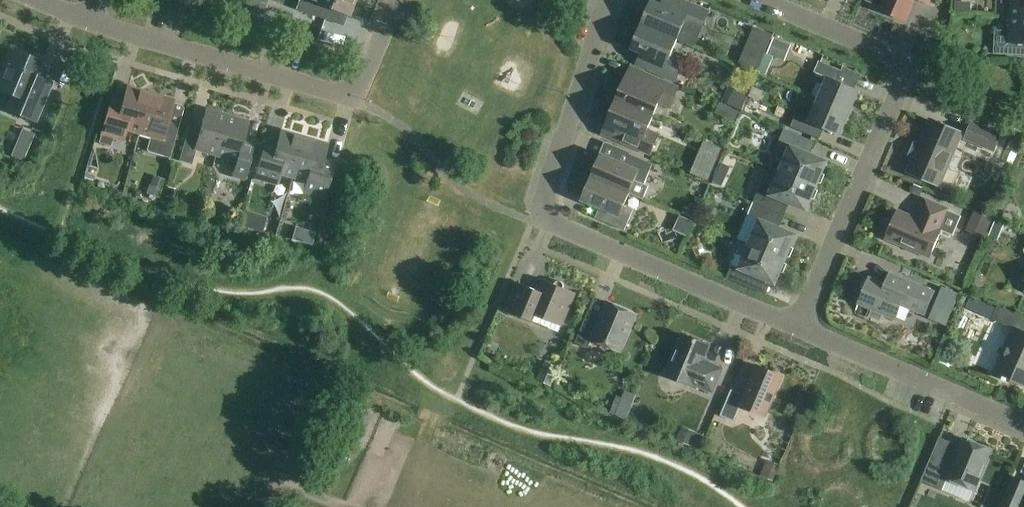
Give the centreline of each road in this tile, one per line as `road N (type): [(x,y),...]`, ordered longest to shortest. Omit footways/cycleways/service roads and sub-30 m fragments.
road 1 (residential): [(797,328),(538,218),(610,0)]
road 2 (residential): [(797,328),(911,64),(761,0)]
road 3 (residential): [(89,22),(356,100),(398,0)]
road 4 (residential): [(1023,423),(797,328)]

